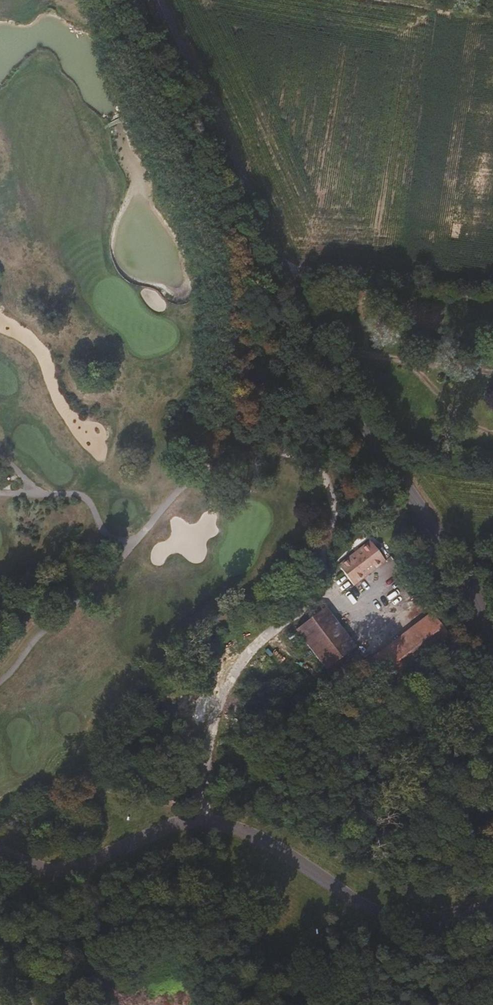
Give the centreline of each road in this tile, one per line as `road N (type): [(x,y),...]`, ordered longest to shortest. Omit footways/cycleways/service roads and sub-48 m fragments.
road 1 (tertiary): [(154,0),(317,355),(469,580),(492,634)]

